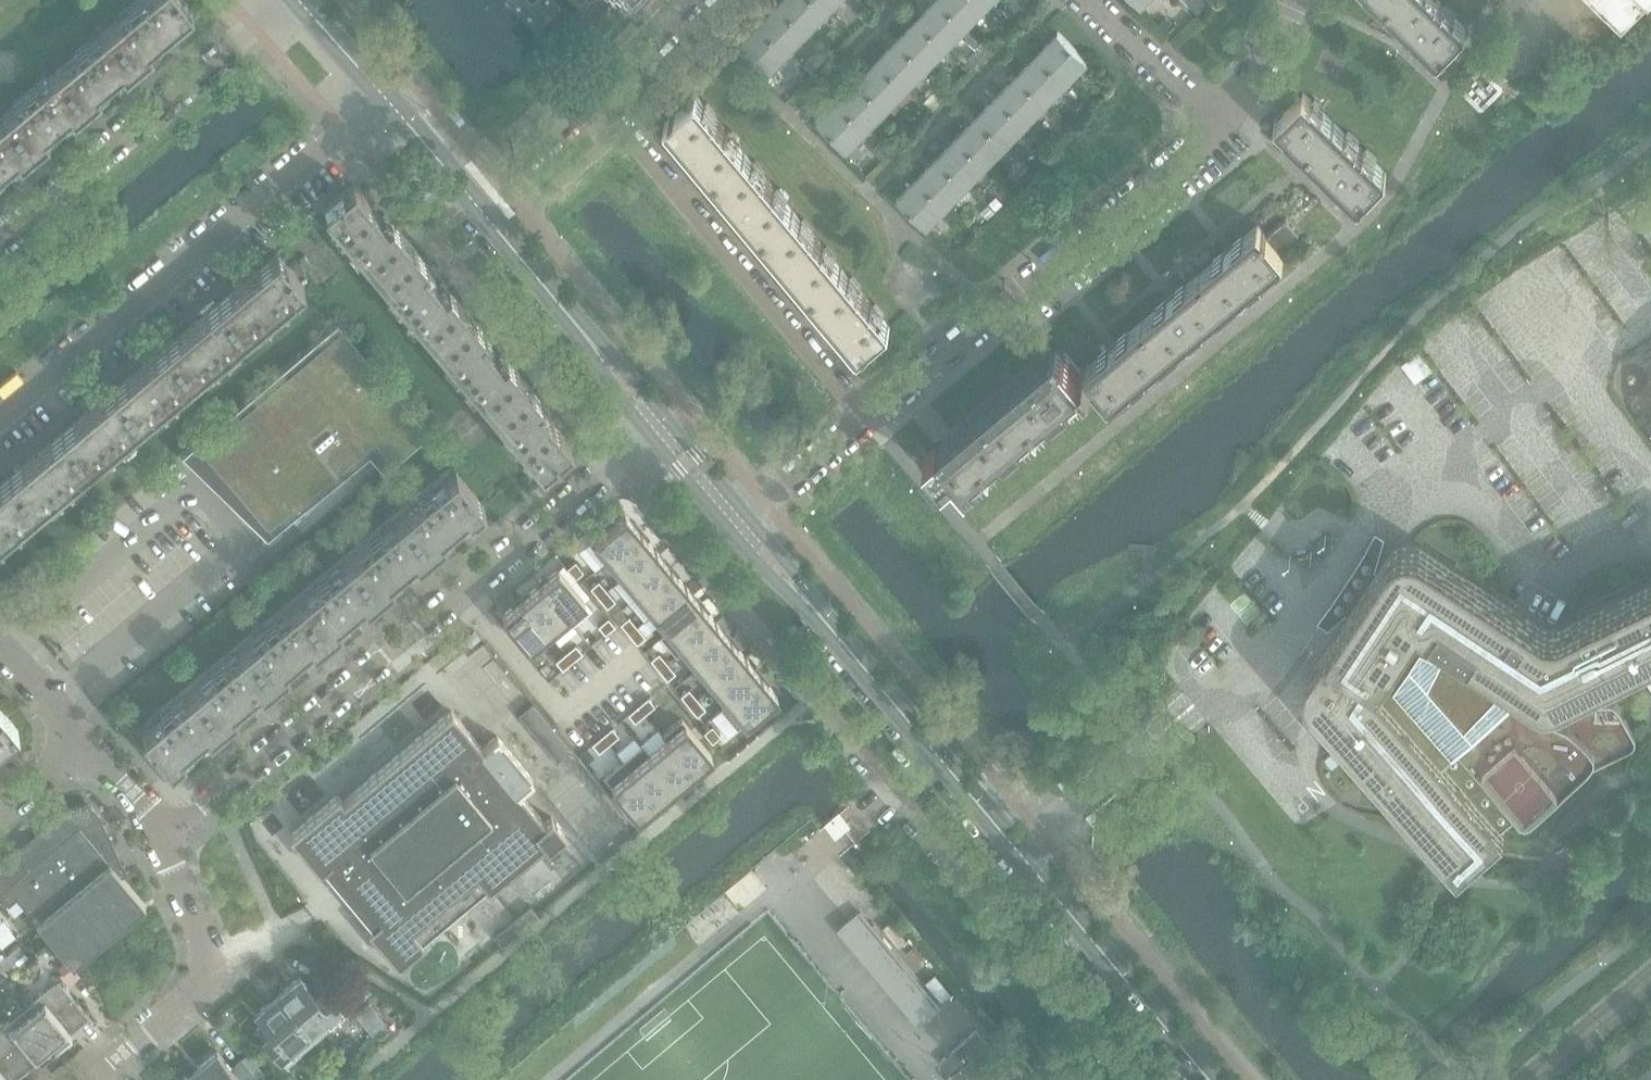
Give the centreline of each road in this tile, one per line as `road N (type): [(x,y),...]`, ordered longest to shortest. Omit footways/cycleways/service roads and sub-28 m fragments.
road 1 (residential): [(1203,1079),(744,532)]
road 2 (residential): [(164,841),(656,429)]
road 3 (residential): [(0,413),(382,95)]
road 4 (residential): [(873,424),(1223,128)]
road 5 (residential): [(873,424),(606,102)]
road 6 (residential): [(0,239),(281,0)]
road 7 (residential): [(88,1079),(210,975),(164,841)]
road 8 (residential): [(656,429),(472,204)]
road 9 (residential): [(1223,128),(1085,0)]
road 10 (residential): [(472,204),(606,102)]
road 11 (residential): [(744,532),(873,424)]
road 12 (residential): [(1223,128),(1294,0)]
road 13 (residential): [(472,204),(382,95)]
road 14 (residential): [(606,102),(701,0)]
road 15 (residential): [(744,532),(656,429)]
road 16 (residential): [(86,744),(0,648)]
road 17 (residential): [(382,95),(296,0)]
road 18 (residential): [(164,841),(86,744)]

